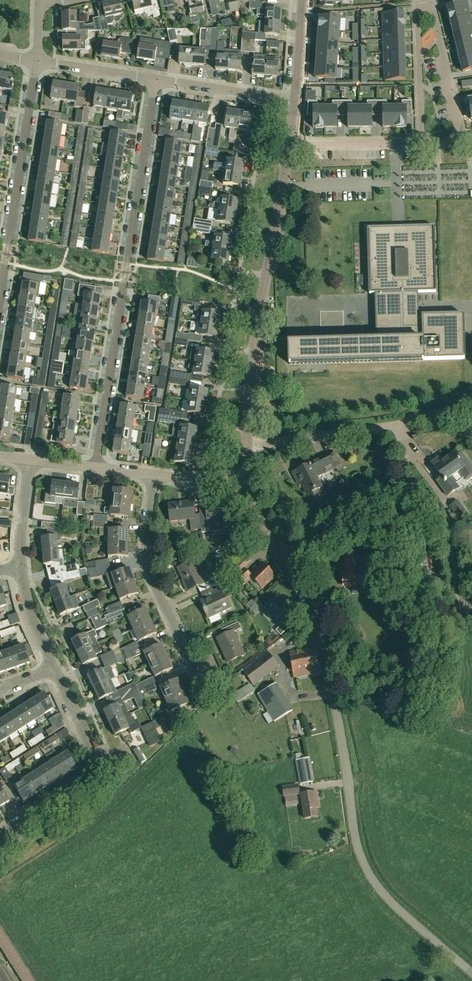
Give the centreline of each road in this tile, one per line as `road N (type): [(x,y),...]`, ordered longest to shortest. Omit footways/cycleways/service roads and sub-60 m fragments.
road 1 (residential): [(471,972),(388,899),(362,858),(320,626),(269,533),(253,477)]
road 2 (residential): [(156,80),(97,469)]
road 3 (residential): [(247,446),(256,330),(290,144)]
road 4 (residential): [(423,145),(423,7),(432,11),(460,142)]
road 5 (residential): [(37,62),(0,305)]
road 6 (residential): [(247,446),(398,424),(471,404)]
road 7 (residential): [(199,679),(152,577),(153,476)]
road 8 (residential): [(295,102),(156,80)]
road 9 (residential): [(290,144),(423,145)]
road 10 (residential): [(0,836),(102,767)]

